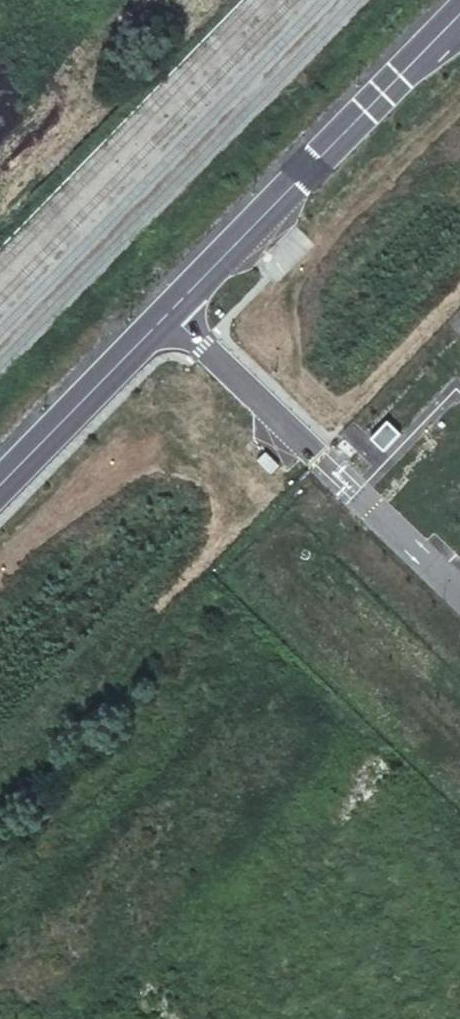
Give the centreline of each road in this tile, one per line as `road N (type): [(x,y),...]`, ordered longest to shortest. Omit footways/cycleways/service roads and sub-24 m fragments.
road 1 (unclassified): [(459,13),(0,487)]

